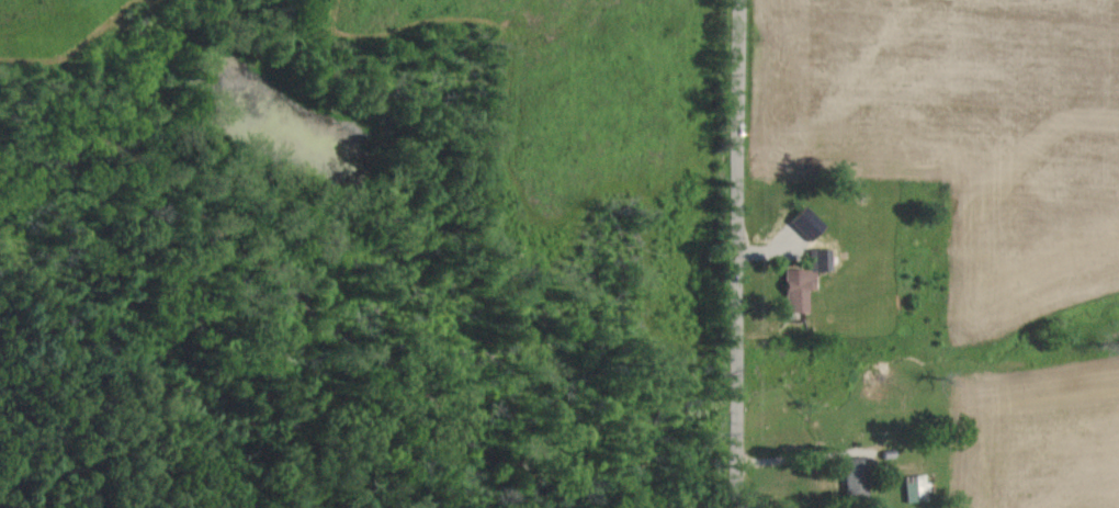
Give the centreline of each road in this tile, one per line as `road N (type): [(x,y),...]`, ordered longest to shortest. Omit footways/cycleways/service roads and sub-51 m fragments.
road 1 (residential): [(737,507),(739,0)]

